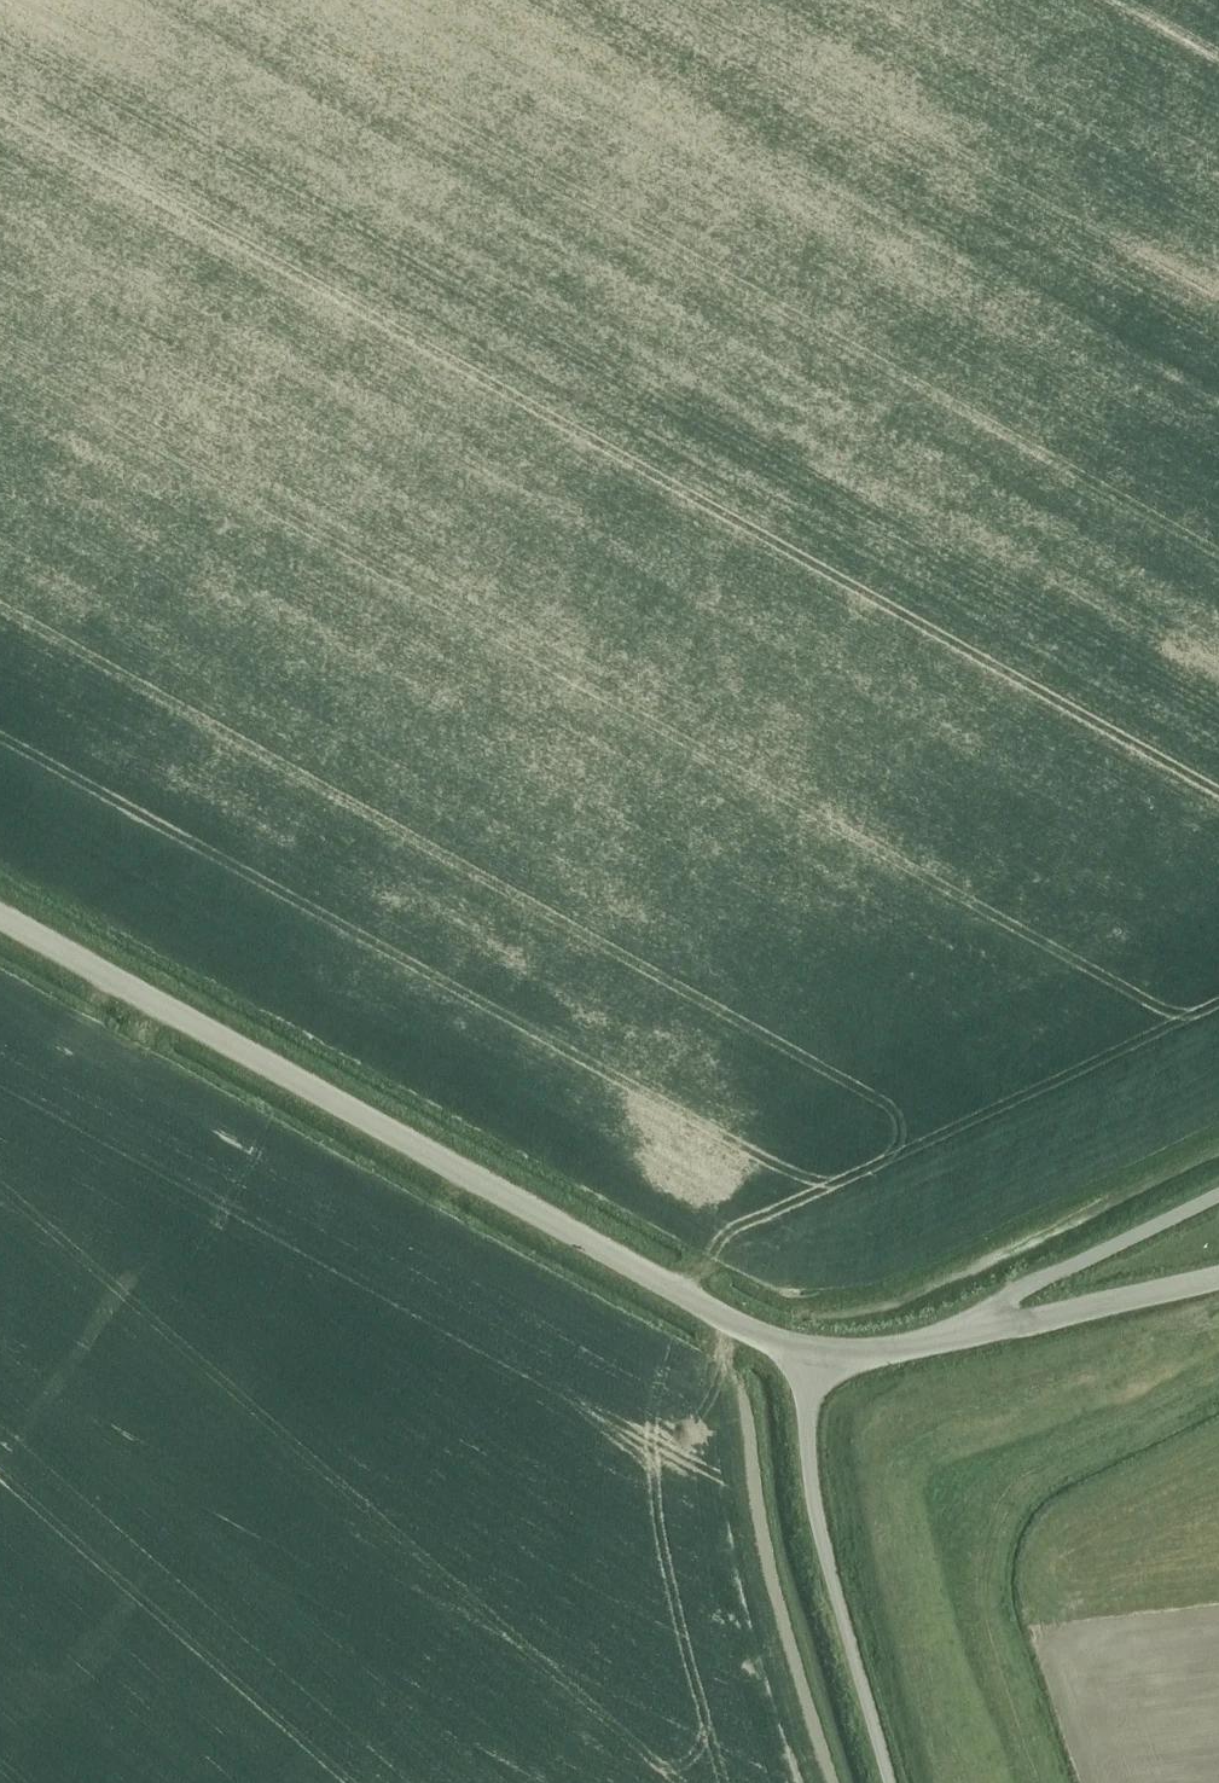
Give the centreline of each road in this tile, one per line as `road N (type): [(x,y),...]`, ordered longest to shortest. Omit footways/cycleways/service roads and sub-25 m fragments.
road 1 (unclassified): [(798,1362),(0,922)]
road 2 (unclassified): [(890,1782),(822,1528),(808,1383),(798,1362)]
road 3 (unclassified): [(967,1326),(1218,1192)]
road 4 (unclassified): [(1218,1277),(967,1326)]
road 5 (unclassified): [(798,1362),(967,1326)]

